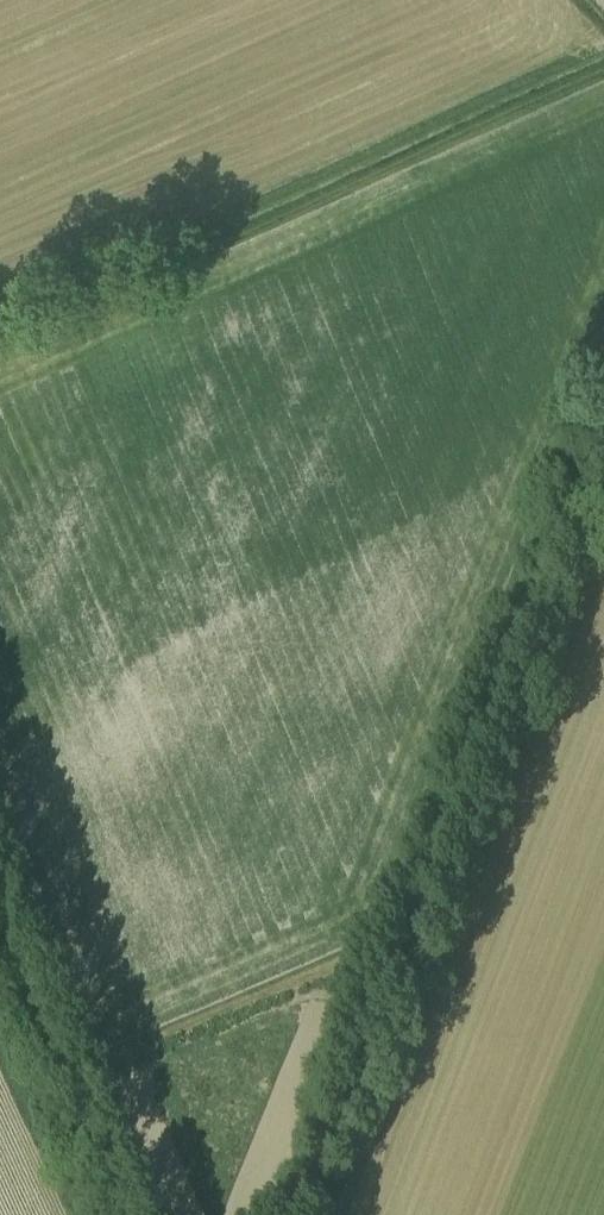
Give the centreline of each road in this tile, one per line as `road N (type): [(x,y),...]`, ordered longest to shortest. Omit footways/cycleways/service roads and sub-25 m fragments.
road 1 (track): [(603,423),(301,1214)]
road 2 (track): [(0,947),(114,1214)]

